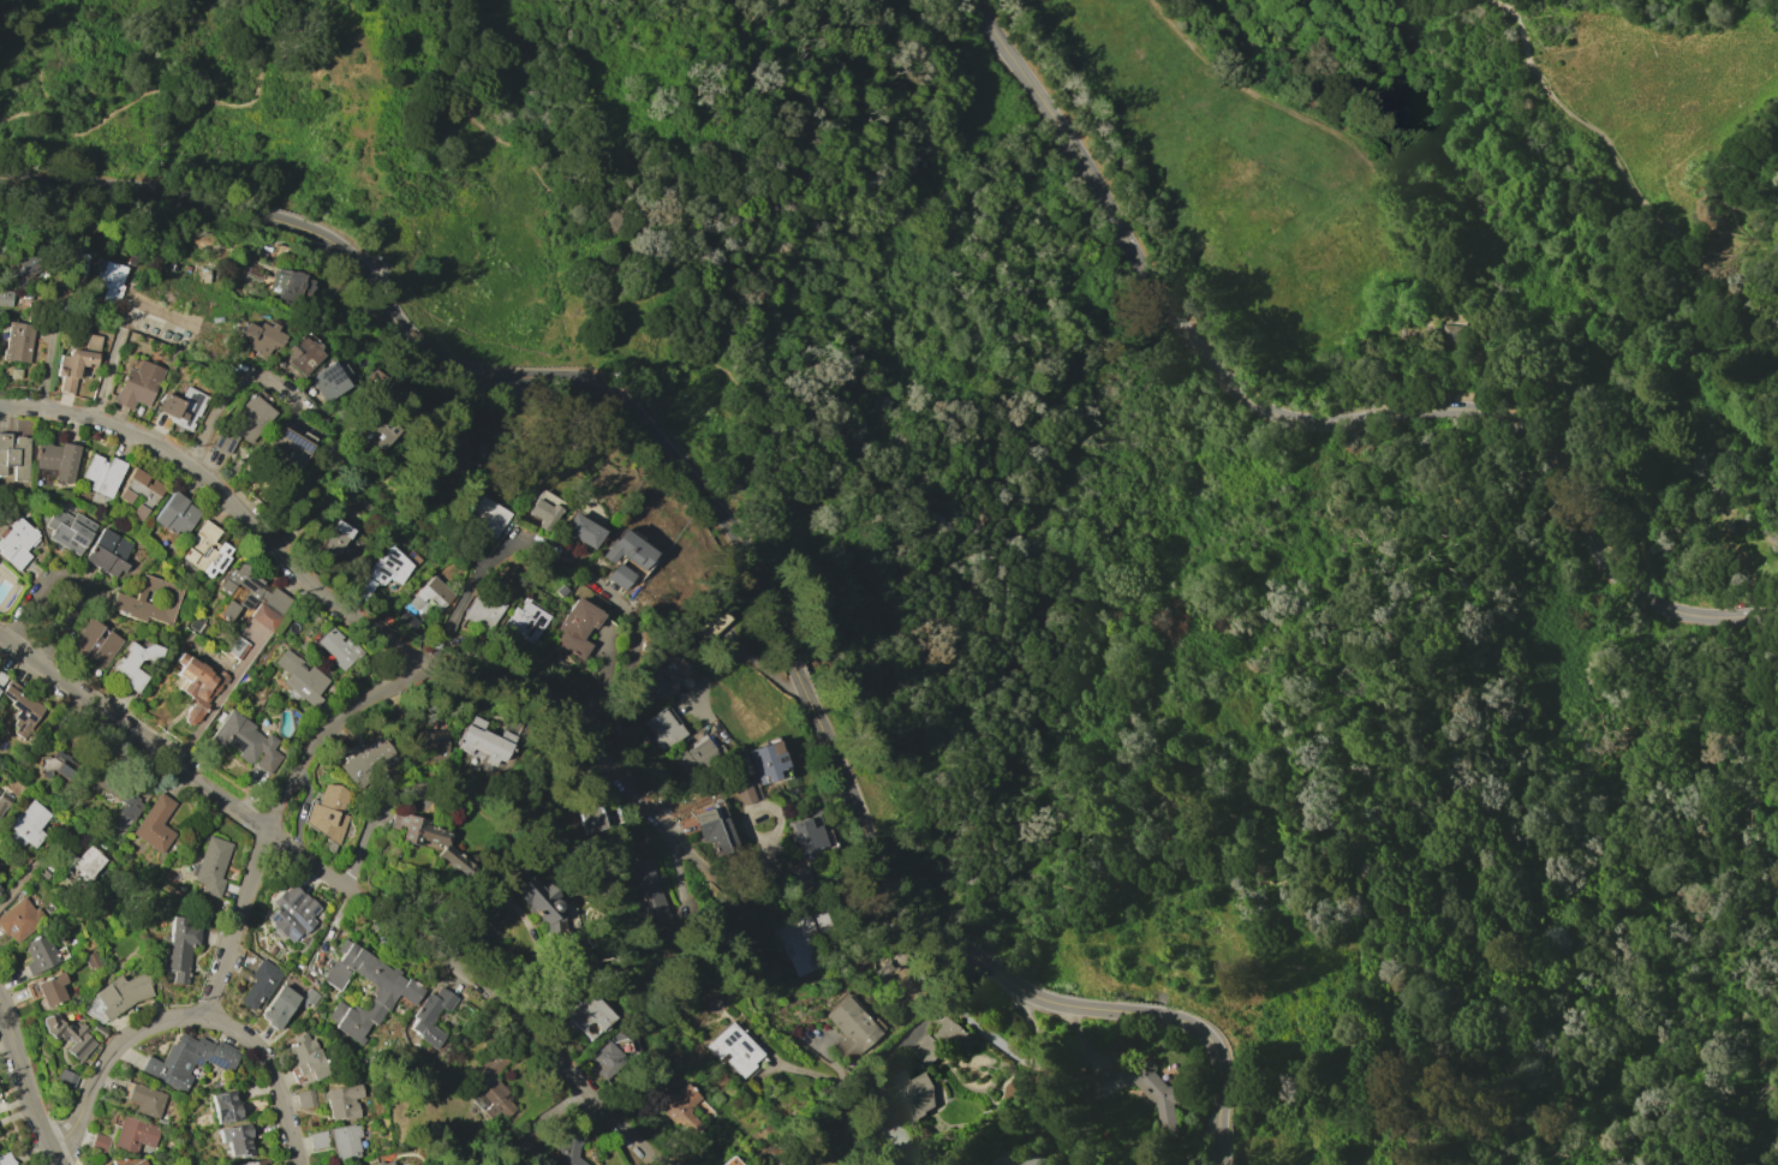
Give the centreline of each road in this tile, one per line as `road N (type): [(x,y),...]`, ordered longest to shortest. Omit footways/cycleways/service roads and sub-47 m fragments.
road 1 (tertiary): [(1230,1164),(1229,1064),(1216,1038),(1177,1018),(1088,1010),(1022,988),(944,939),(906,902),(740,536),(615,395),(592,384),(500,380),(437,358),(414,340),(362,267),(303,231),(186,198),(0,178)]
road 2 (residential): [(970,0),(1072,141),(1230,388),(1299,424),(1438,405),(1505,417),(1544,441),(1574,482),(1601,550),(1631,575),(1653,590),(1777,606)]
road 3 (residential): [(0,405),(94,418),(193,461),(299,575),(364,628),(432,661),(544,693),(718,884)]
road 4 (residential): [(0,637),(435,940),(663,1164)]
road 5 (track): [(1158,0),(1219,71),(1349,131),(1370,153),(1390,197),(1409,275),(1437,307),(1474,315)]
road 6 (residential): [(205,1018),(268,829),(309,746),(339,713),(432,661)]
road 7 (residential): [(54,1153),(124,1044),(148,1028),(205,1018),(251,1039),(267,1057),(300,1164)]
road 8 (residential): [(35,663),(84,592),(71,573),(58,574),(6,641)]
road 9 (track): [(1474,315),(1481,336),(1475,360),(1362,406),(1352,420)]
road 10 (tertiary): [(0,996),(54,1153)]
road 11 (residential): [(718,884),(753,907),(774,907),(780,888),(762,818)]
road 12 (residential): [(574,719),(645,649),(638,621),(621,604)]
road 13 (residential): [(193,461),(250,380),(299,399)]
road 14 (residential): [(432,661),(470,586),(518,540)]
road 15 (residential): [(833,1065),(934,1164)]

